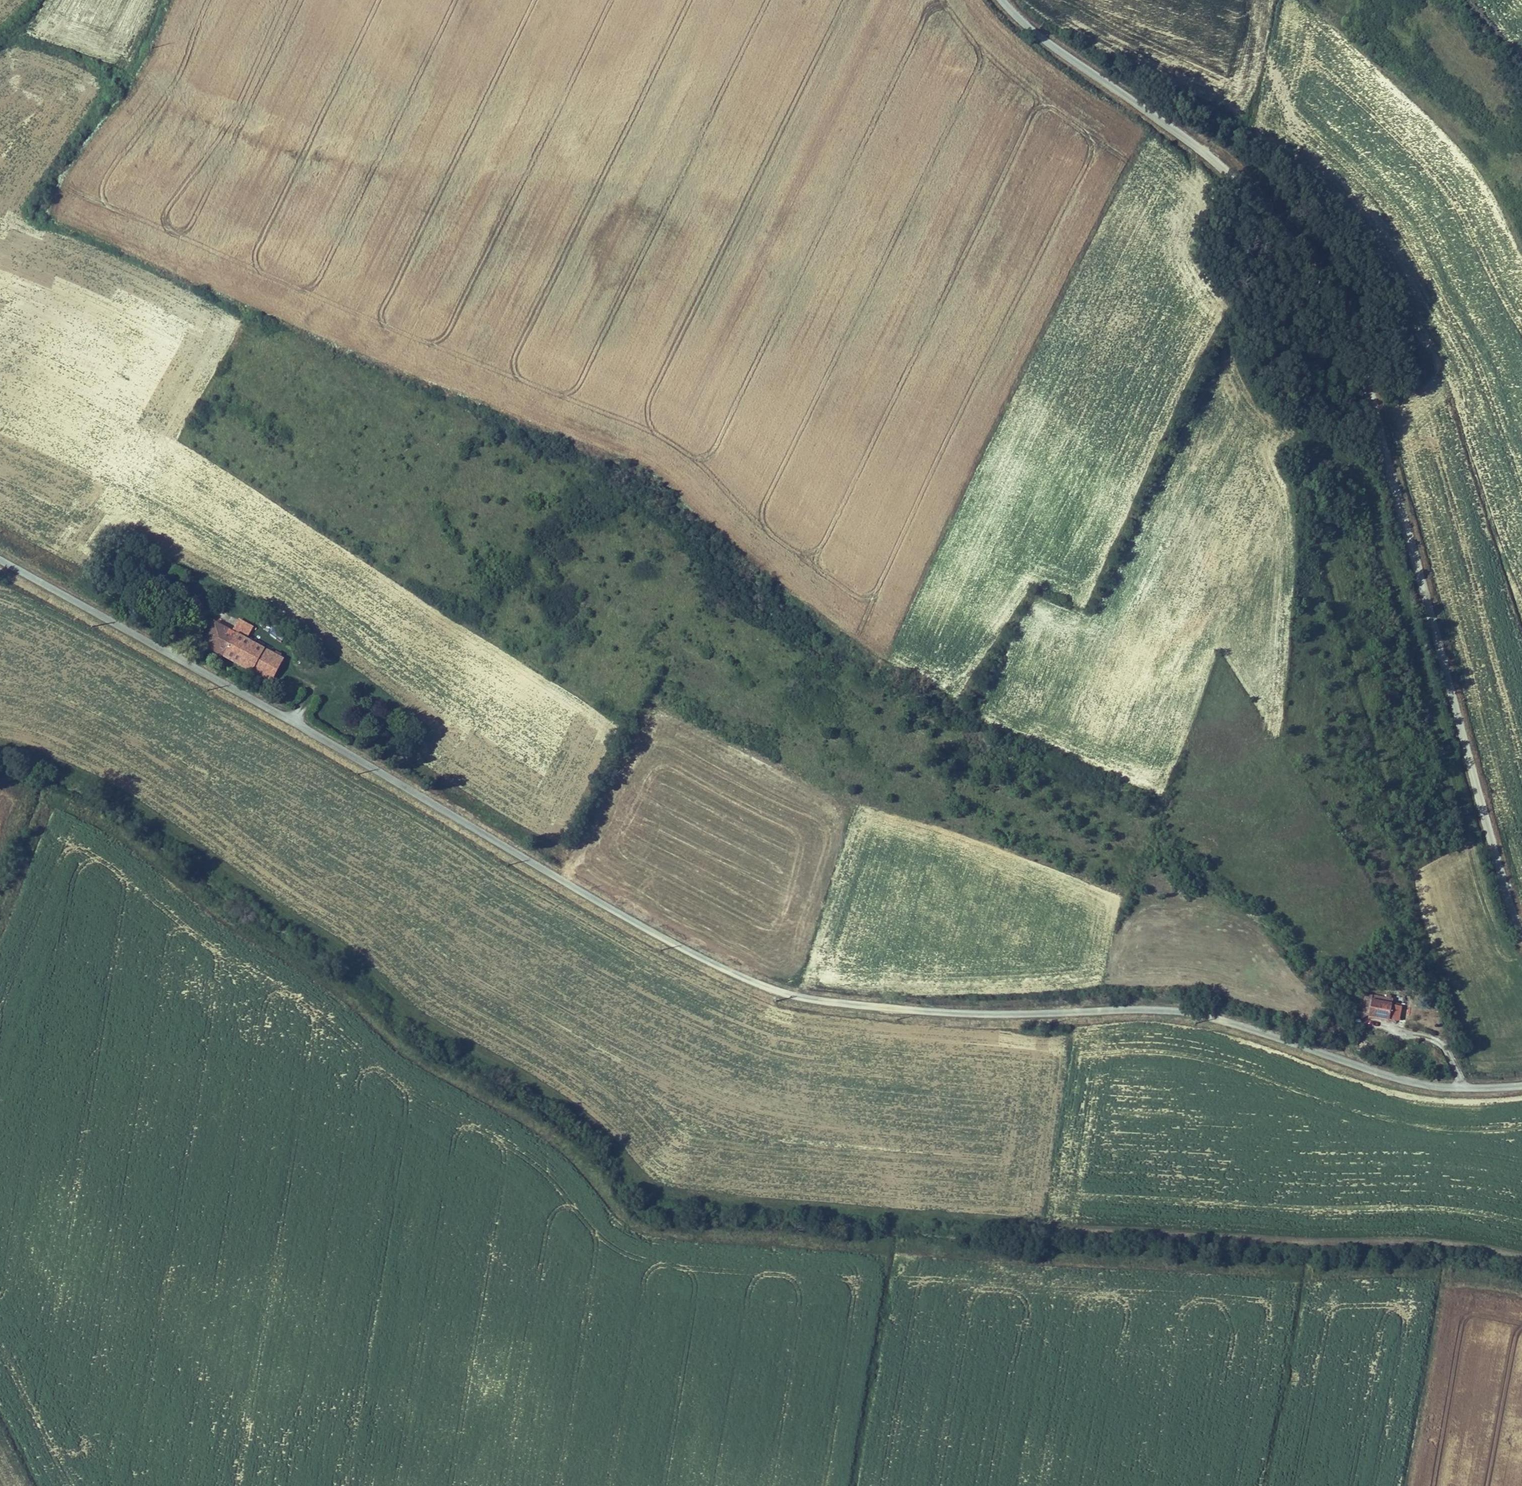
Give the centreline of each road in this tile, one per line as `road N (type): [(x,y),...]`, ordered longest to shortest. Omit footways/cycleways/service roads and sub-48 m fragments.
road 1 (unclassified): [(0,560),(594,899),(771,989),(939,1012),(1179,1010),(1417,1083),(1521,1086)]
road 2 (tertiary): [(1521,932),(1365,373),(1337,304),(1313,264),(1233,177),(1003,0)]

